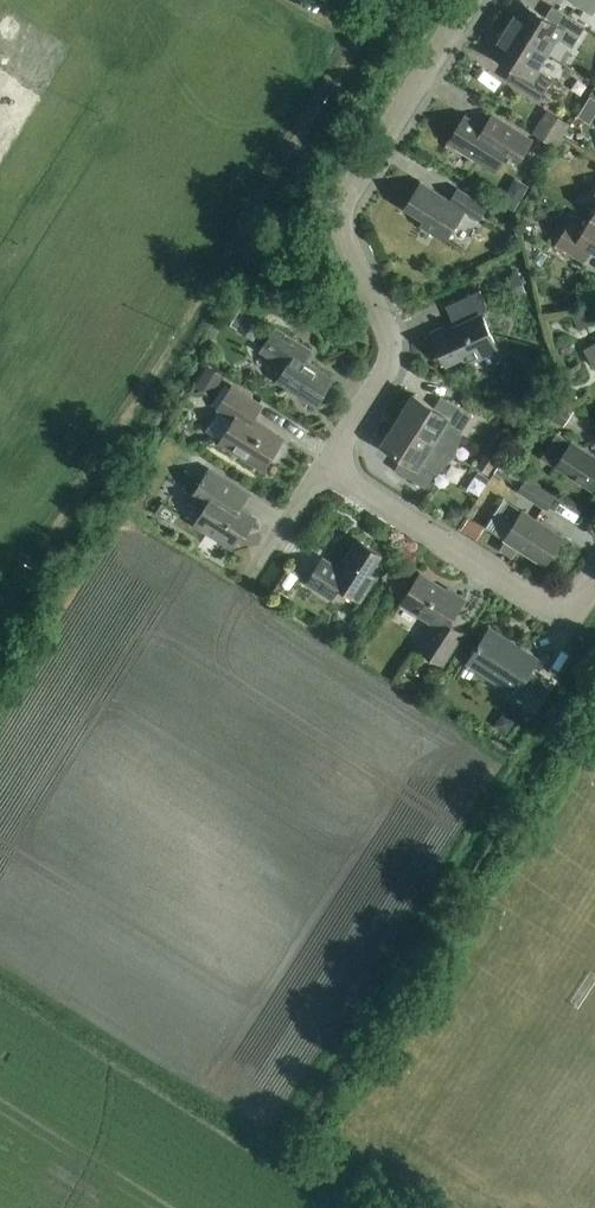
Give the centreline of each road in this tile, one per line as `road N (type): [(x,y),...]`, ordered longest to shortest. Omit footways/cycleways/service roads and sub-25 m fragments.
road 1 (residential): [(325,465),(384,357),(381,318),(344,230),(342,207),(465,0)]
road 2 (residential): [(325,465),(535,602),(571,608),(594,586)]
road 3 (residential): [(257,565),(325,465)]

